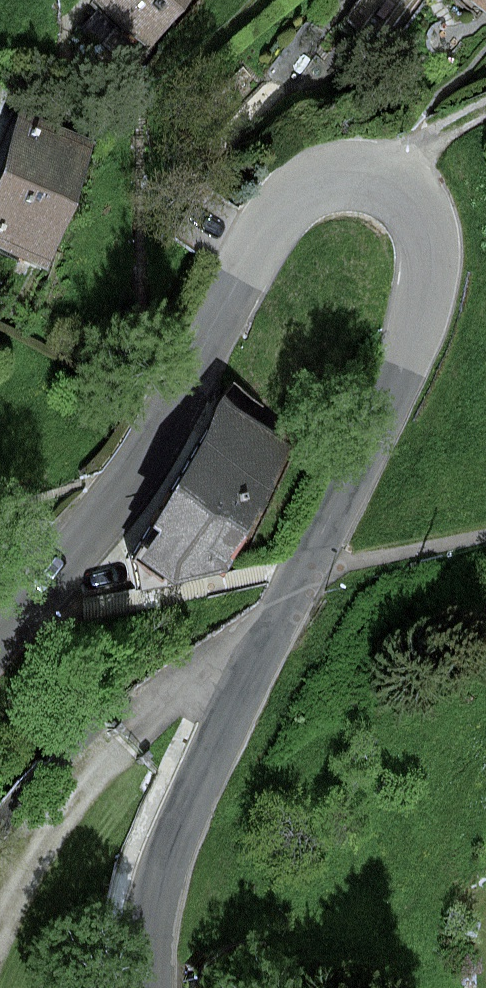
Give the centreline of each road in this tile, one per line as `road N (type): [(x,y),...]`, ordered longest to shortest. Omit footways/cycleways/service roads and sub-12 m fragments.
road 1 (tertiary): [(147,987),(175,839),(377,433),(415,336),(427,250),(405,196),(376,179),(337,178),(290,198),(142,461),(90,533),(0,630)]
road 2 (track): [(384,183),(485,107)]

